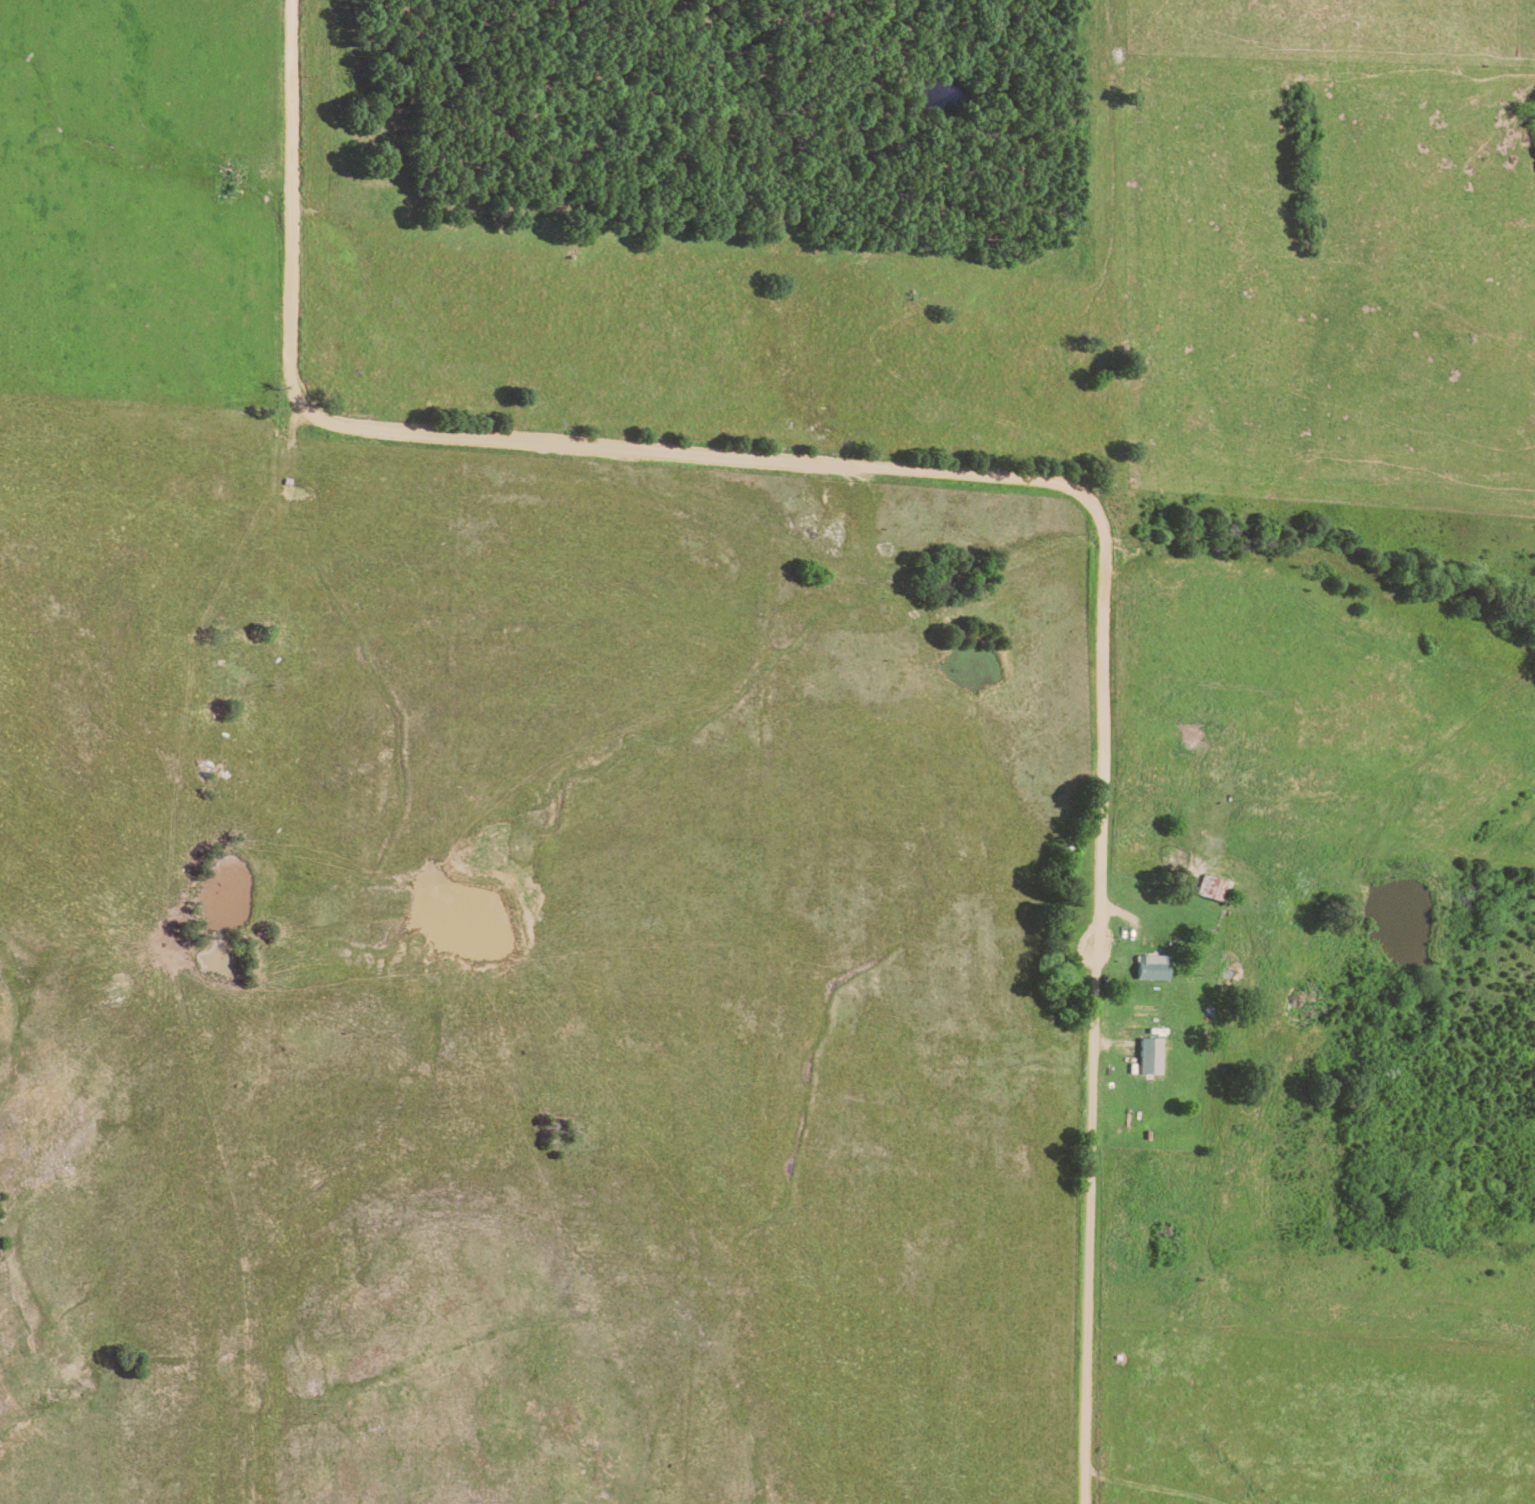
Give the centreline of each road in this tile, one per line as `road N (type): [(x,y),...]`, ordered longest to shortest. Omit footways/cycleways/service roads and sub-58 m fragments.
road 1 (residential): [(1087,1503),(1105,559),(1095,512),(1073,490),(1042,481),(348,428),(316,419),(295,393),(290,360),(294,0)]

